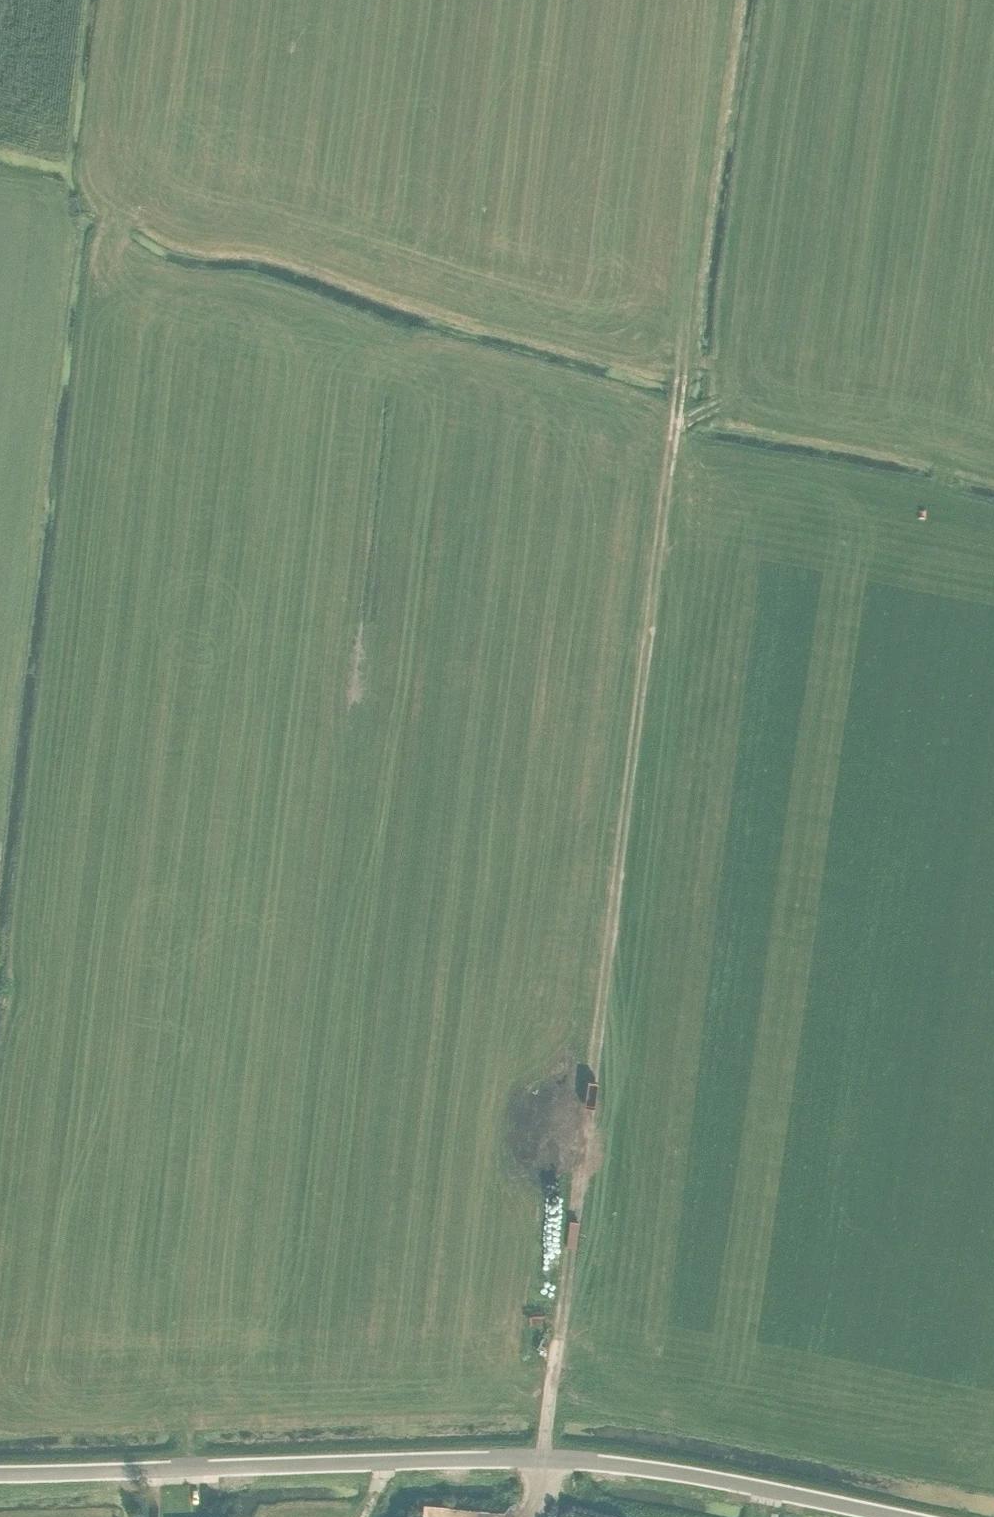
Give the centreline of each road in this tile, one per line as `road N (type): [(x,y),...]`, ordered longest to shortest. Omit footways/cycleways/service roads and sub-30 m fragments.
road 1 (tertiary): [(896,1516),(706,1478),(564,1459),(0,1474)]

